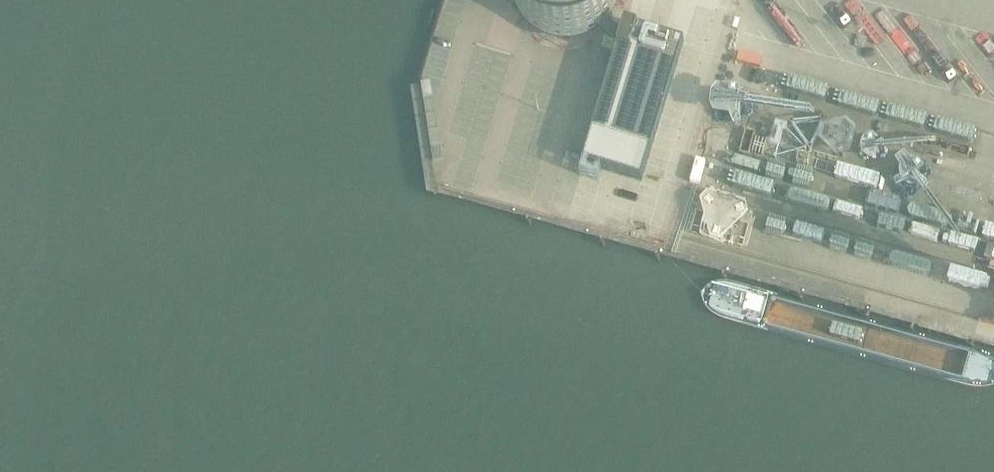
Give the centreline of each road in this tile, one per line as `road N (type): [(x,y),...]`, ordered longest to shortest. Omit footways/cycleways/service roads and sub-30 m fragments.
road 1 (motorway): [(353,471),(303,210),(274,0)]
road 2 (motorway): [(285,471),(207,0)]
road 3 (motorway): [(2,0),(76,471)]
road 4 (motorway): [(0,298),(32,471)]

